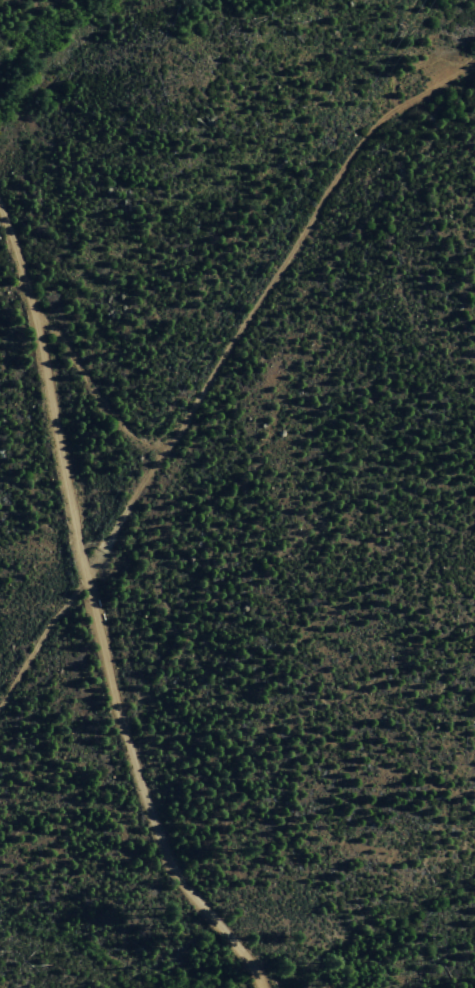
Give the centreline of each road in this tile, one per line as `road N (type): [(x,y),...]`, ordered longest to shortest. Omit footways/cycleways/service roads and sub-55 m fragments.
road 1 (track): [(263,987),(184,884),(157,831),(113,696),(37,324),(0,205)]
road 2 (track): [(0,723),(86,576),(109,558),(362,158),(398,120),(474,78)]

